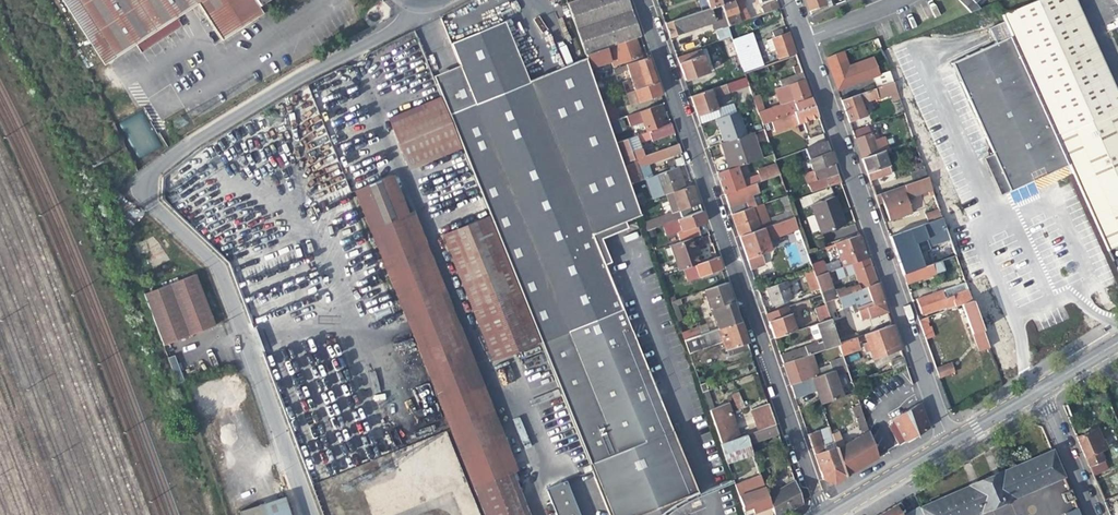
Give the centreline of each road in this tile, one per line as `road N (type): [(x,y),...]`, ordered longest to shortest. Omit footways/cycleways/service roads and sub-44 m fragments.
road 1 (residential): [(821,514),(642,0)]
road 2 (unclassified): [(219,270),(152,205),(148,180),(218,127),(413,22),(416,12)]
road 3 (residential): [(802,41),(947,444)]
road 4 (unclassified): [(219,270),(311,514)]
road 5 (primary): [(947,444),(827,514)]
road 6 (residential): [(1041,388),(1095,514)]

